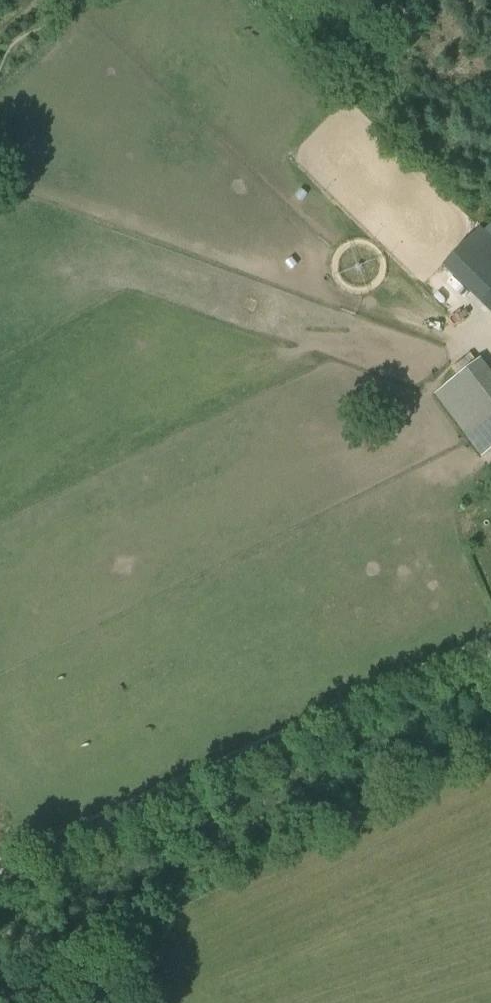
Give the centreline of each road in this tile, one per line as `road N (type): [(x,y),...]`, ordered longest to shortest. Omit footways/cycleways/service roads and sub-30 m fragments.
road 1 (track): [(490,644),(0,877)]
road 2 (track): [(0,179),(134,215),(490,355)]

